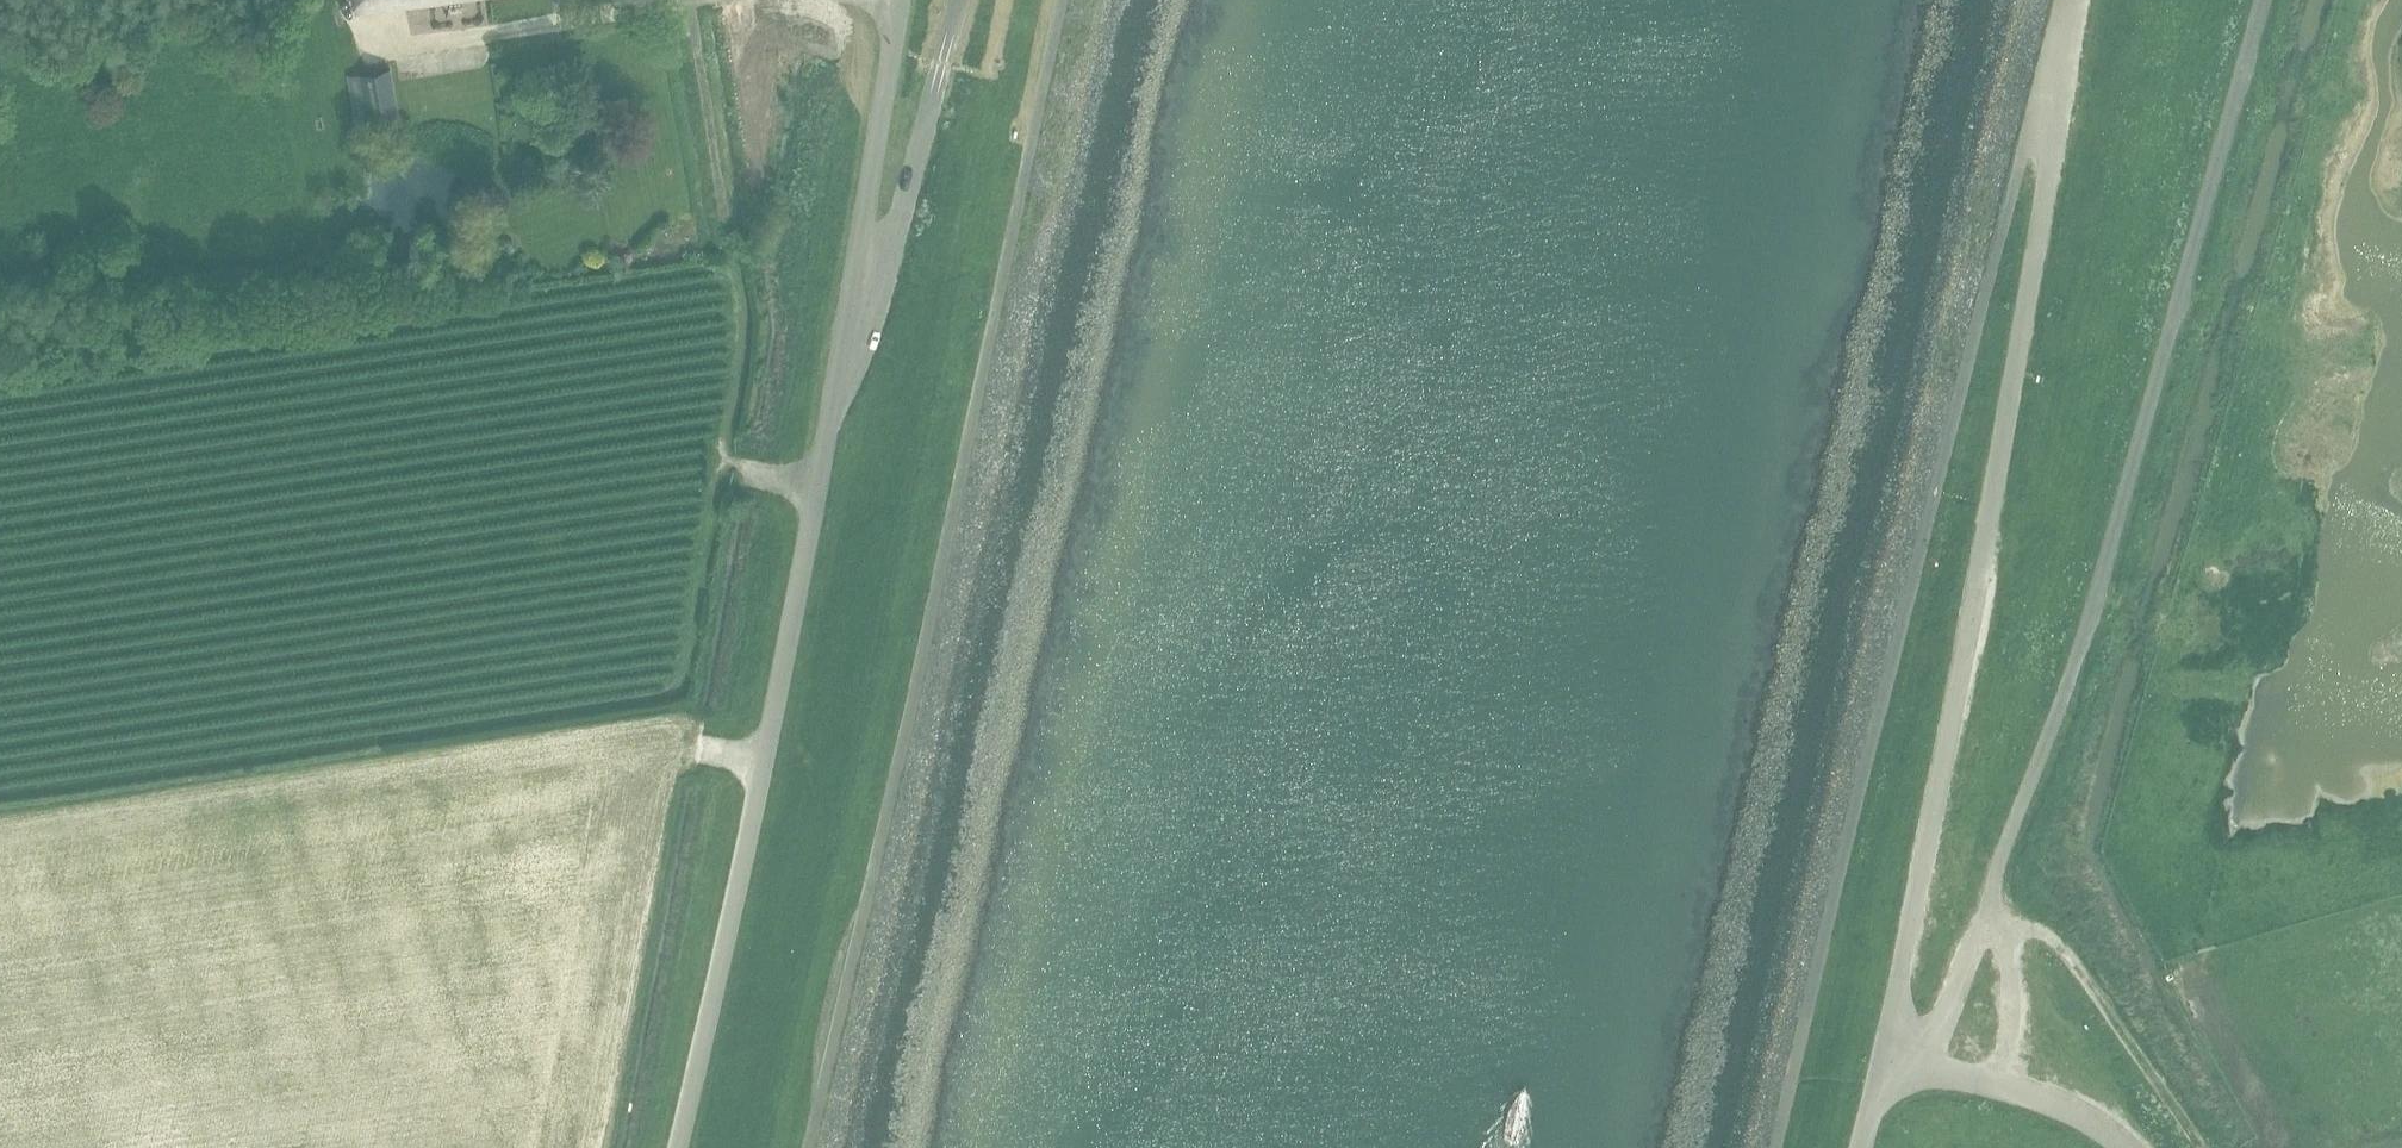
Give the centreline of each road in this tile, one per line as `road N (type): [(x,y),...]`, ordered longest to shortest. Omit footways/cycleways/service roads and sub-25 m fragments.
road 1 (unclassified): [(1921,1059),(1986,918),(2100,607),(2269,0)]
road 2 (unclassified): [(1897,1052),(2079,0)]
road 3 (unclassified): [(677,1147),(843,349)]
road 4 (unclassified): [(843,349),(876,295),(959,0)]
road 5 (unclassified): [(843,349),(898,5)]
road 6 (track): [(1986,918),(2052,936),(2079,963),(2202,1147)]
road 7 (unclassified): [(728,236),(690,0)]
road 8 (unclassified): [(2132,1143),(2078,1103),(1921,1059)]

